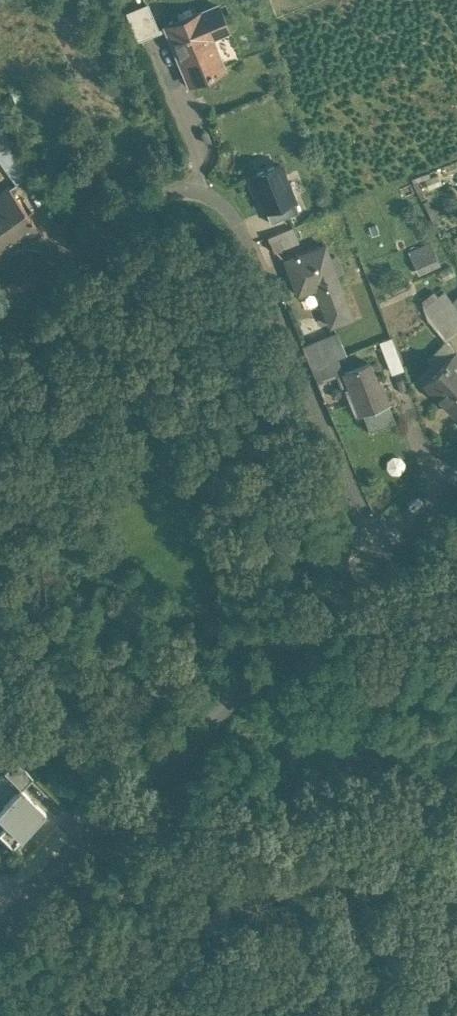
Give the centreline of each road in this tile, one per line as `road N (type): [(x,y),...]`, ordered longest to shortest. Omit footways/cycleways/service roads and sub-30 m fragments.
road 1 (residential): [(374,560),(217,203),(192,190),(156,195),(0,304)]
road 2 (unclassified): [(374,560),(0,929)]

